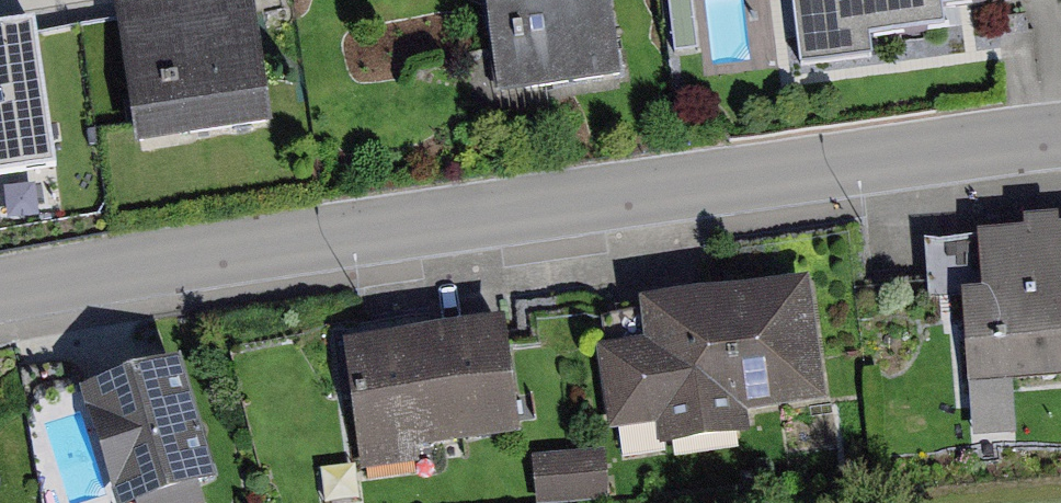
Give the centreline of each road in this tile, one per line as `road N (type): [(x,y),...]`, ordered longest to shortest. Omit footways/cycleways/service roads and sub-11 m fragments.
road 1 (tertiary): [(1060,135),(181,256),(0,289)]

